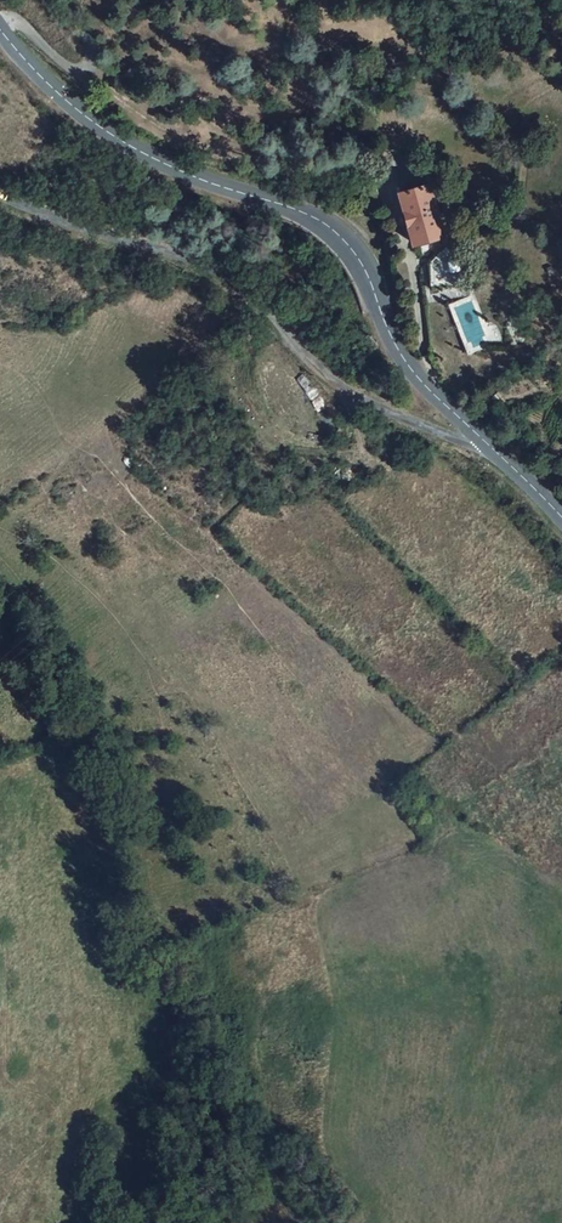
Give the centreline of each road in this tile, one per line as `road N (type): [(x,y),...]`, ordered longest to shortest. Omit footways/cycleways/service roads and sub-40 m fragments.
road 1 (secondary): [(492,453),(397,360),(360,267),(313,218),(165,167),(47,87),(0,27)]
road 2 (unclassified): [(0,195),(70,232),(233,278),(278,304),(358,396),(492,453)]

